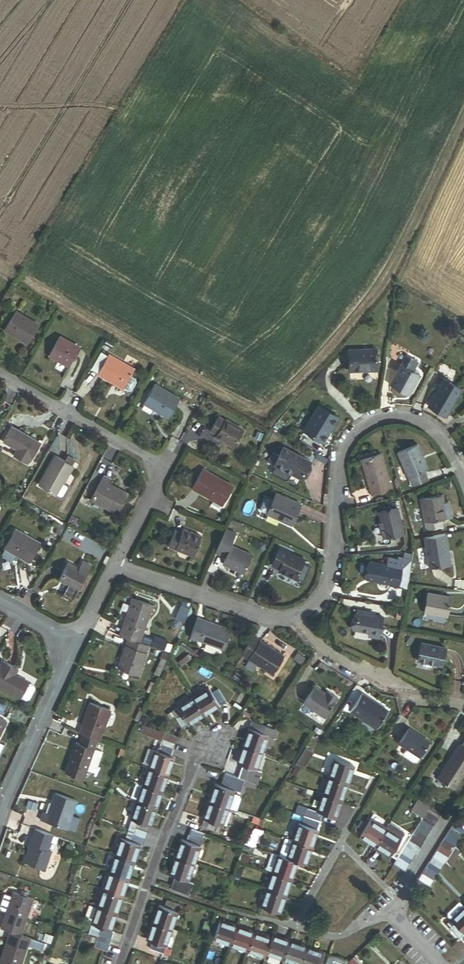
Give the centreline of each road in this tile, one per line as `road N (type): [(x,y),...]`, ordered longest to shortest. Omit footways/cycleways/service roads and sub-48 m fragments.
road 1 (residential): [(301,618),(315,611),(330,582),(338,465),(353,433),(381,417),(416,420),(439,434),(463,476)]
road 2 (residential): [(116,567),(157,485),(157,469),(148,456),(0,375)]
road 3 (residential): [(118,963),(195,763),(215,744)]
road 4 (residential): [(116,567),(265,617),(301,618)]
road 5 (residential): [(301,618),(328,651),(404,689),(463,706)]
road 6 (residential): [(75,642),(6,803)]

